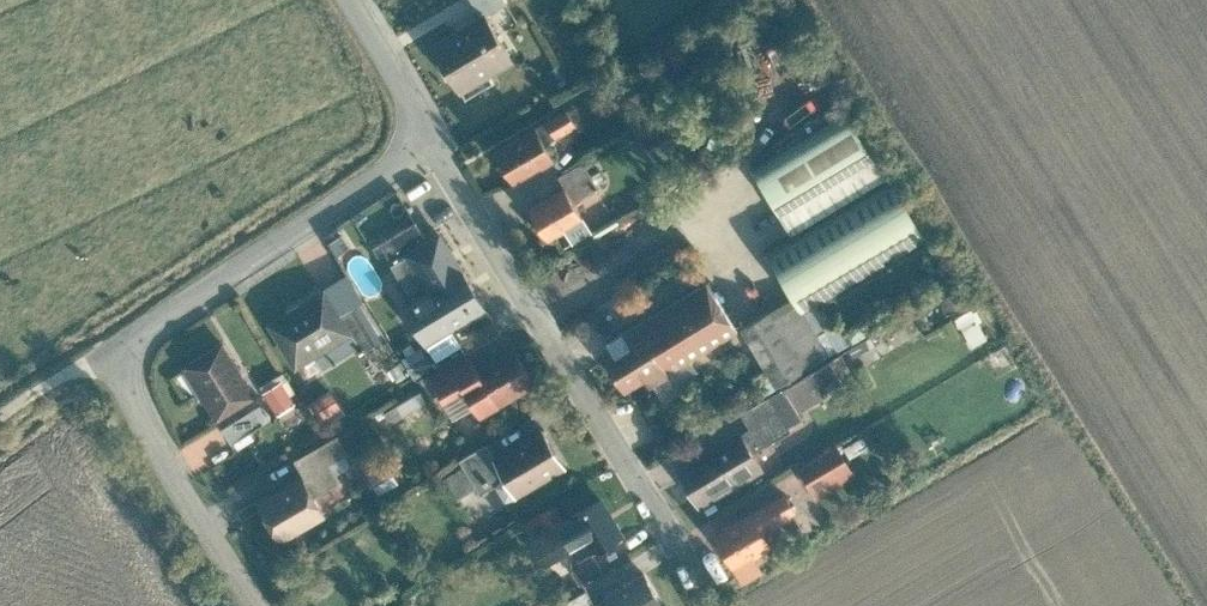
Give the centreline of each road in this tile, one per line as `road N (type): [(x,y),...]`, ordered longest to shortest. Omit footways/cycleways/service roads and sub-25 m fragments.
road 1 (unclassified): [(263,605),(110,362),(203,271),(428,139)]
road 2 (residential): [(671,544),(428,139)]
road 3 (residential): [(428,139),(353,0)]
road 4 (track): [(0,421),(63,375),(110,362)]

